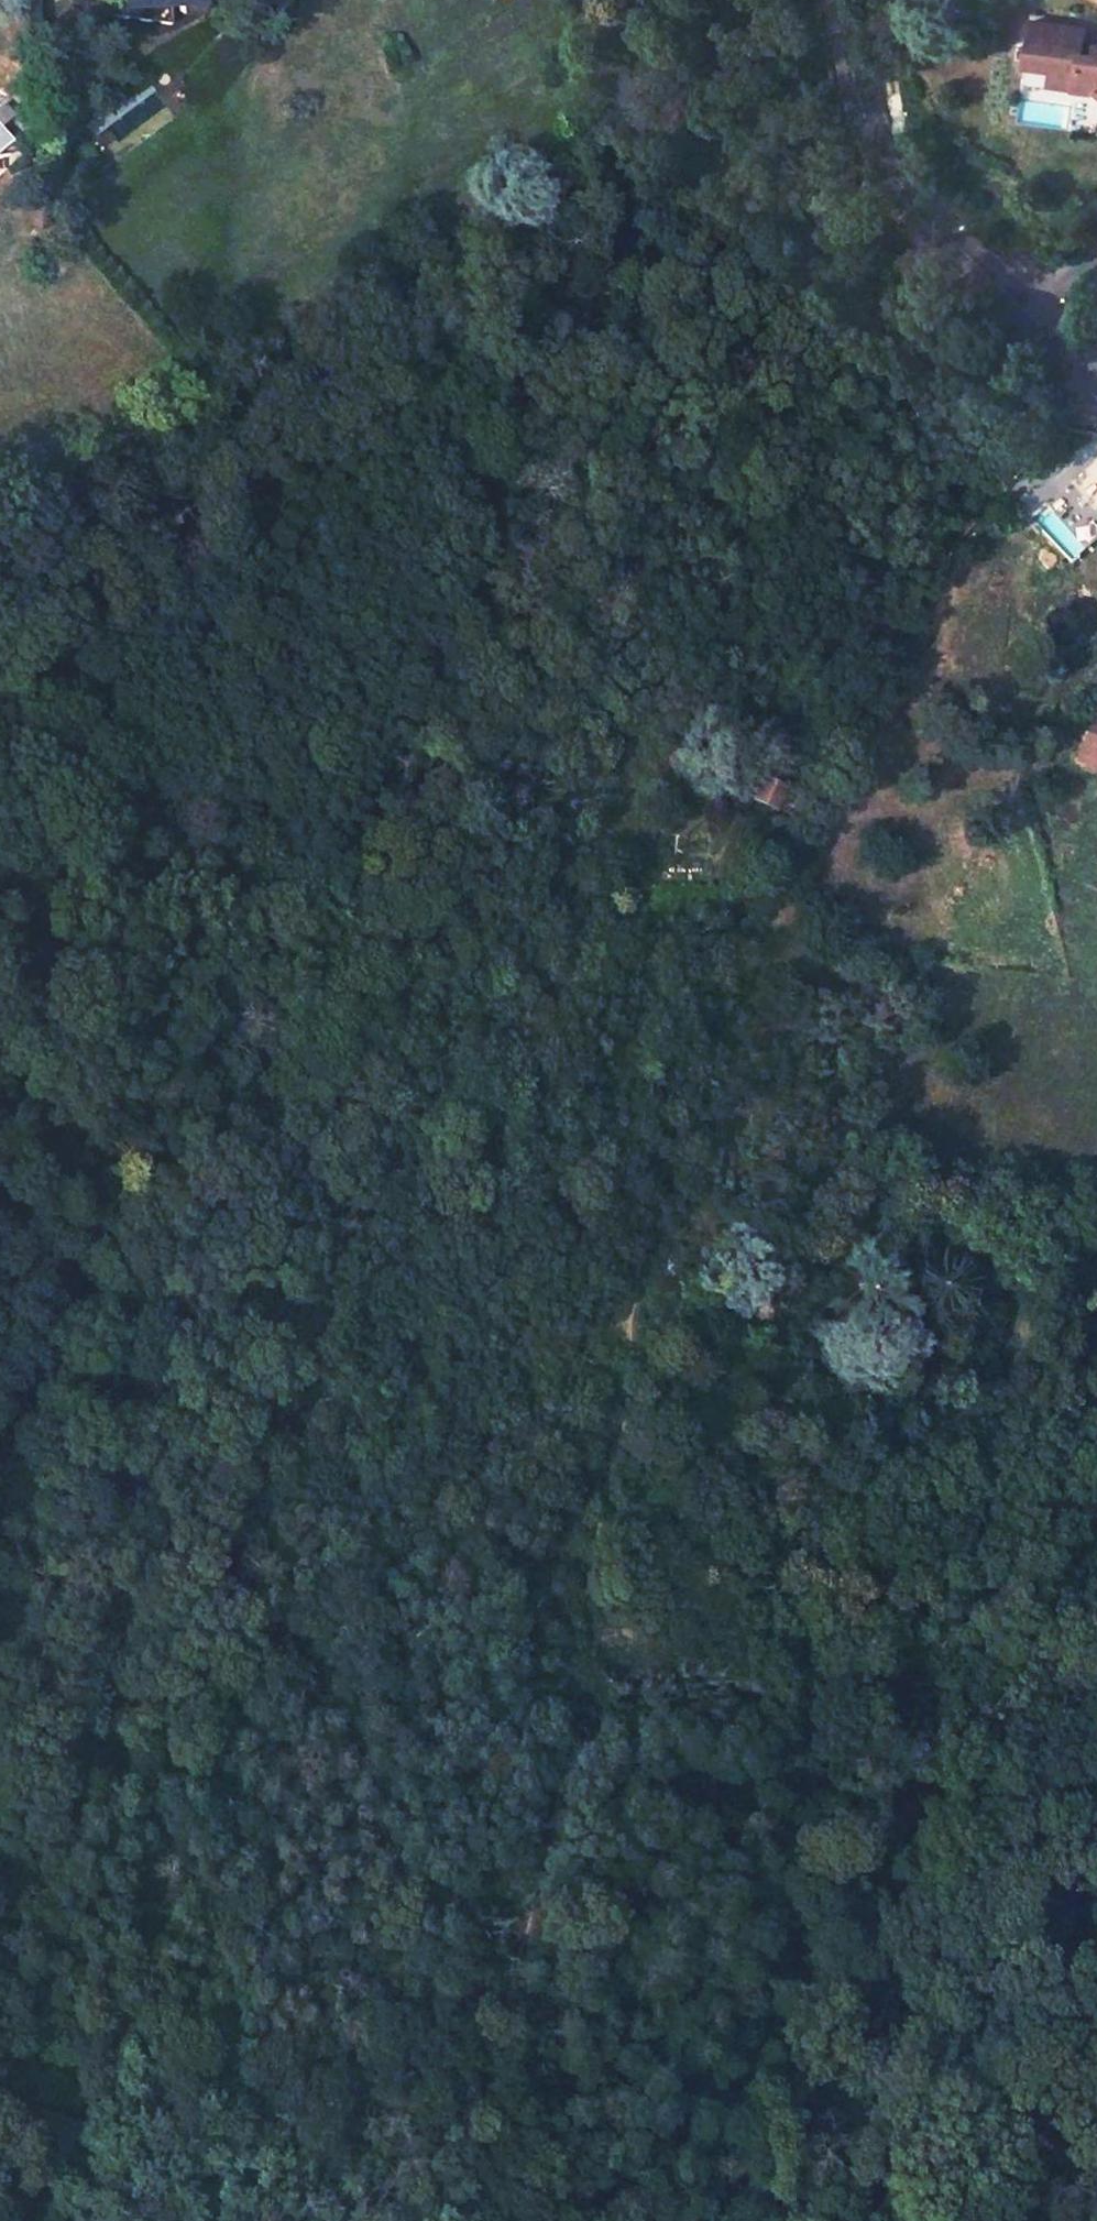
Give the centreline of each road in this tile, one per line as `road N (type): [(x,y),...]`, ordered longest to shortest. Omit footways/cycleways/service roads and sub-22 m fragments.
road 1 (tertiary): [(835,0),(874,135),(916,205),(964,260),(1096,377)]

